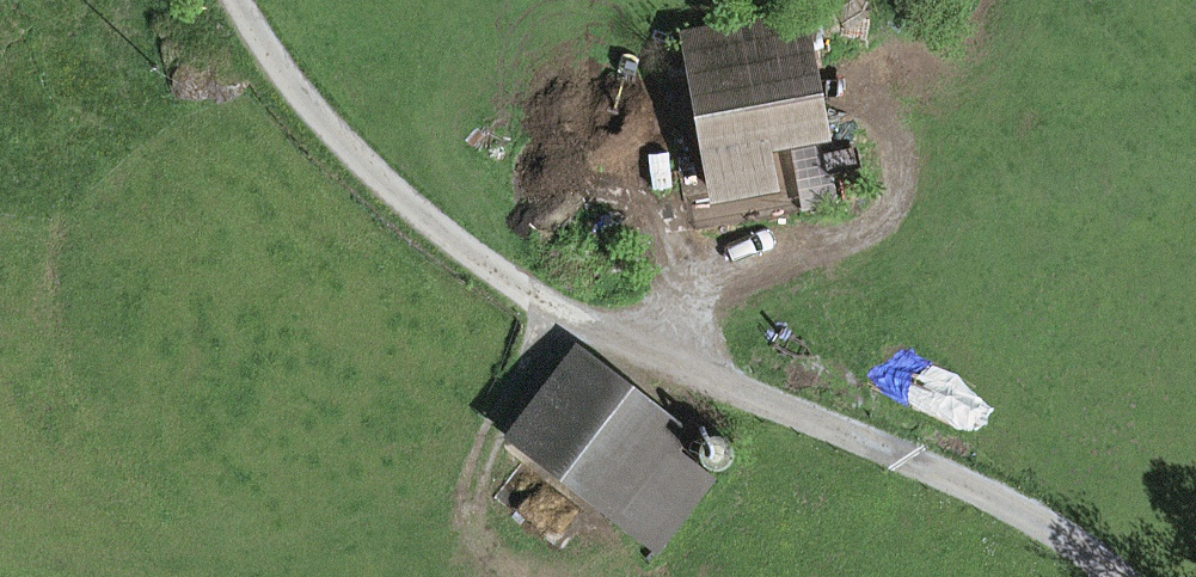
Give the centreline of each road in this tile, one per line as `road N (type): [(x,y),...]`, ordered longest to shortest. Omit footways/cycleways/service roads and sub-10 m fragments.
road 1 (track): [(240,0),(306,102),(434,221),(553,309),(939,465),(1088,548),(1117,576)]
road 2 (track): [(553,309),(478,459),(472,512),(379,549),(209,576)]

